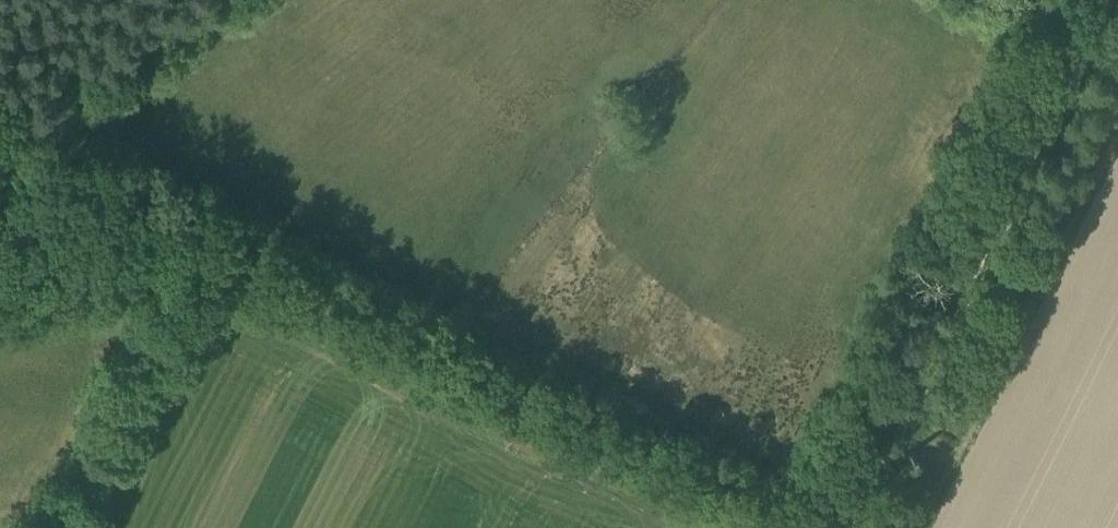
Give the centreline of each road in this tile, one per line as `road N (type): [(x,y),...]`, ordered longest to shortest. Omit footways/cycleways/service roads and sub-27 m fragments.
road 1 (track): [(1117,0),(854,527)]

